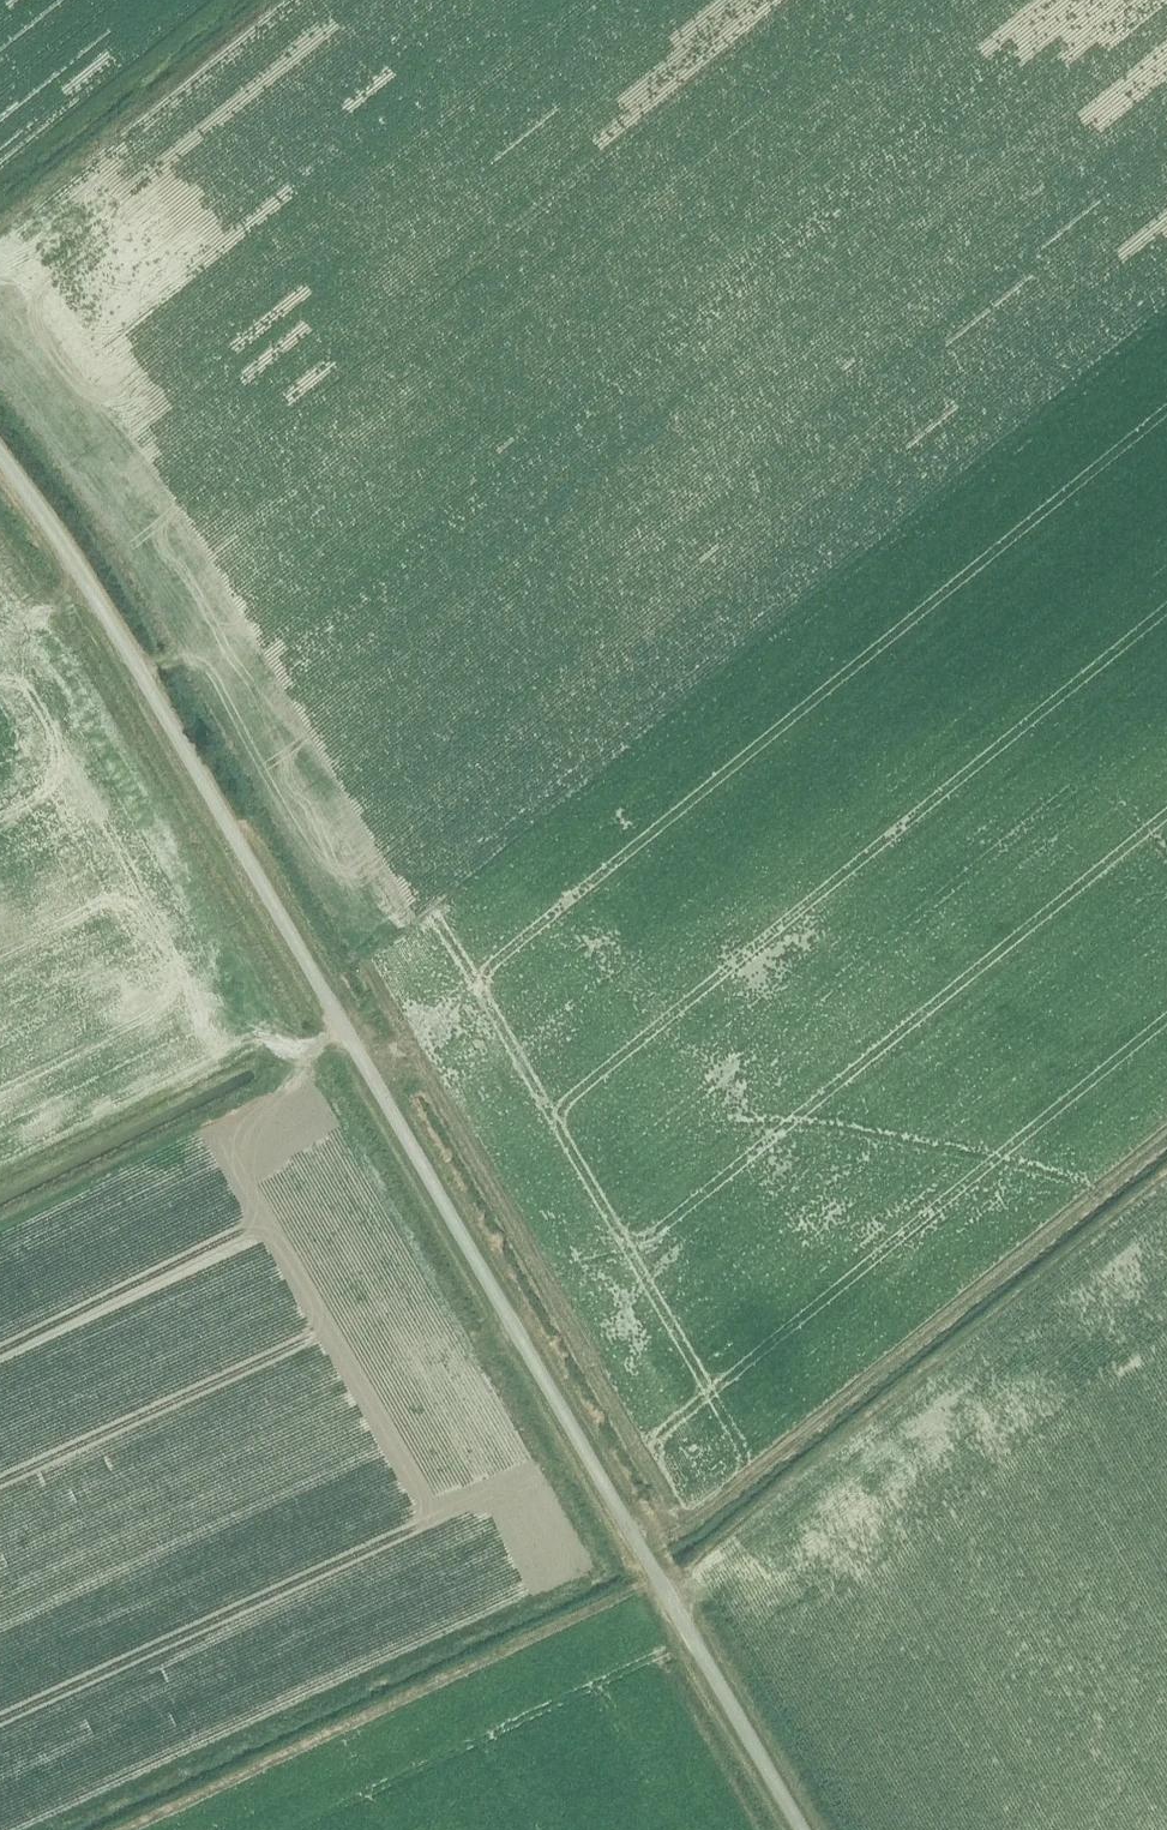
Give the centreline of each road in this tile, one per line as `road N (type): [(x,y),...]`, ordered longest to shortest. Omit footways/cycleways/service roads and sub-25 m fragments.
road 1 (unclassified): [(797,1829),(149,704),(0,475)]

